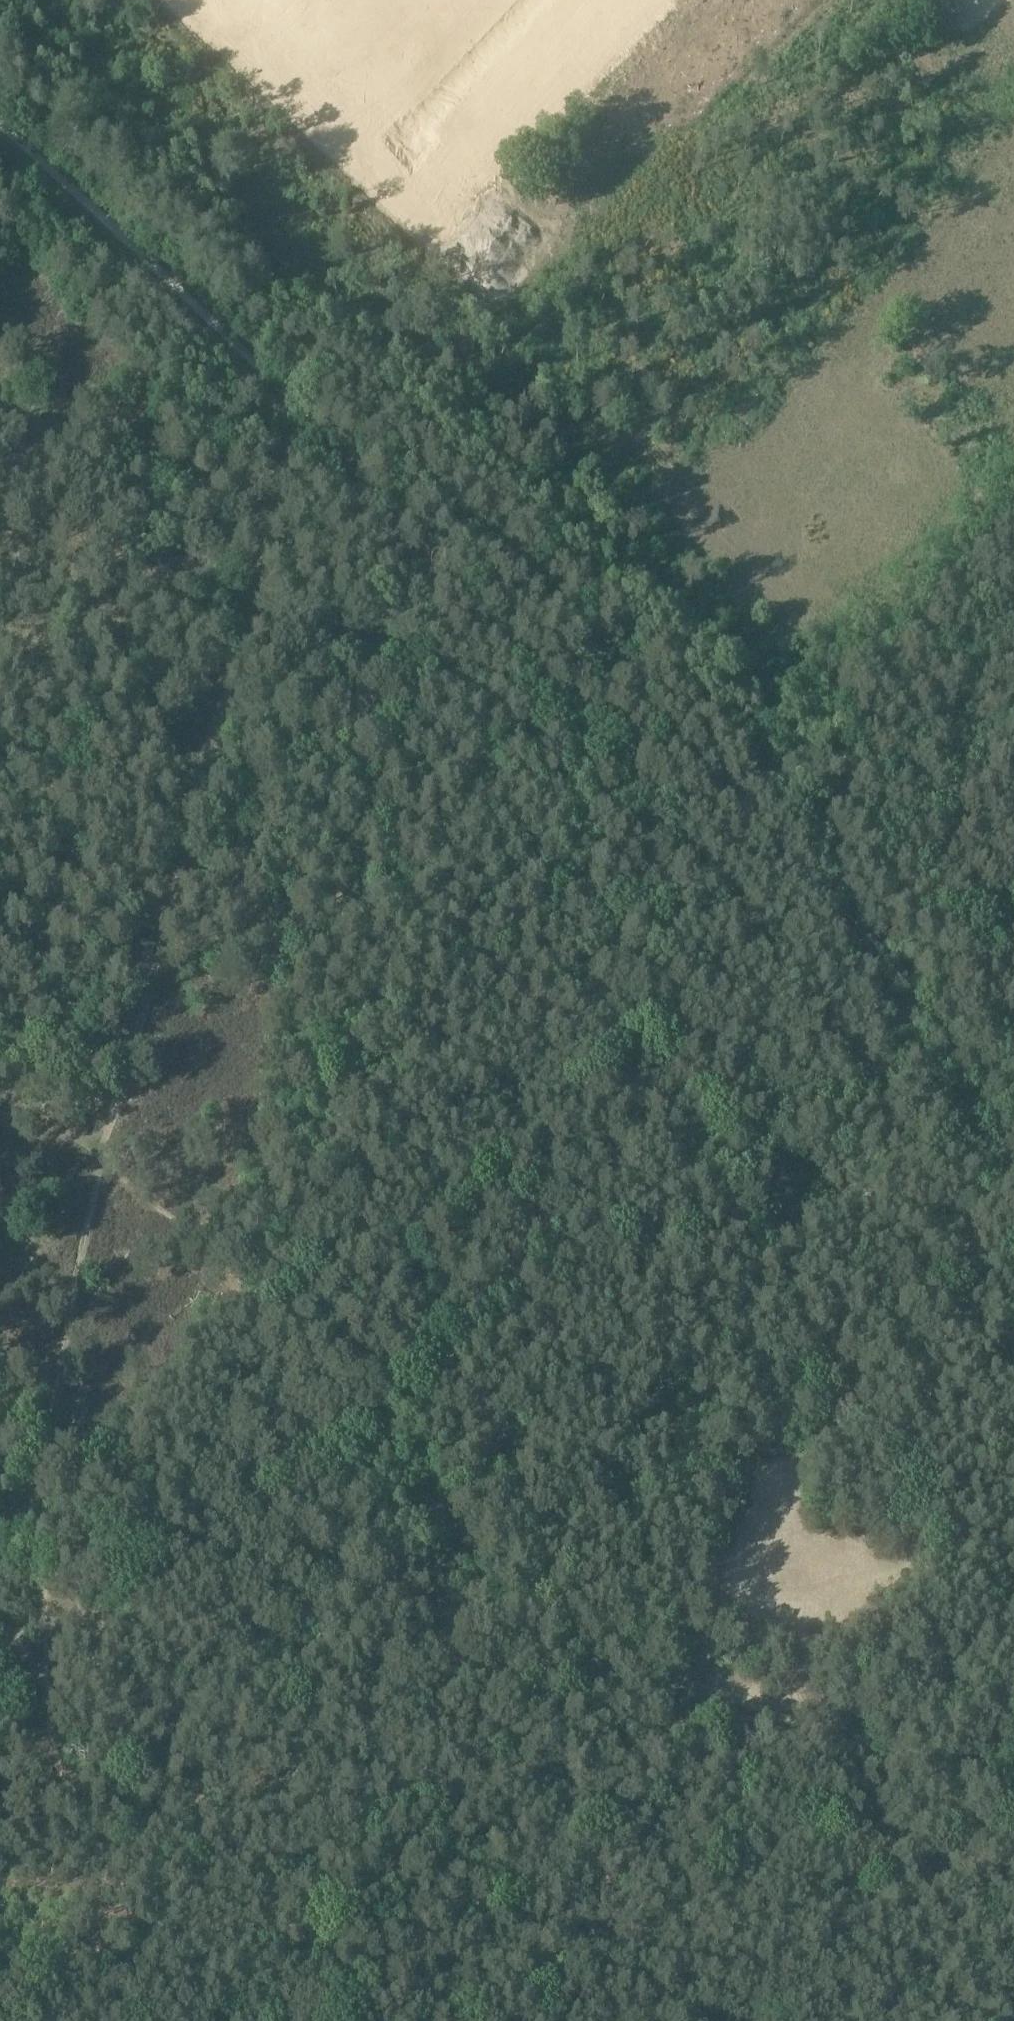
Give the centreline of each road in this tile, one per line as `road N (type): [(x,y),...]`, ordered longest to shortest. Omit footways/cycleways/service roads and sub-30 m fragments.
road 1 (unknown): [(634,93),(547,0)]

